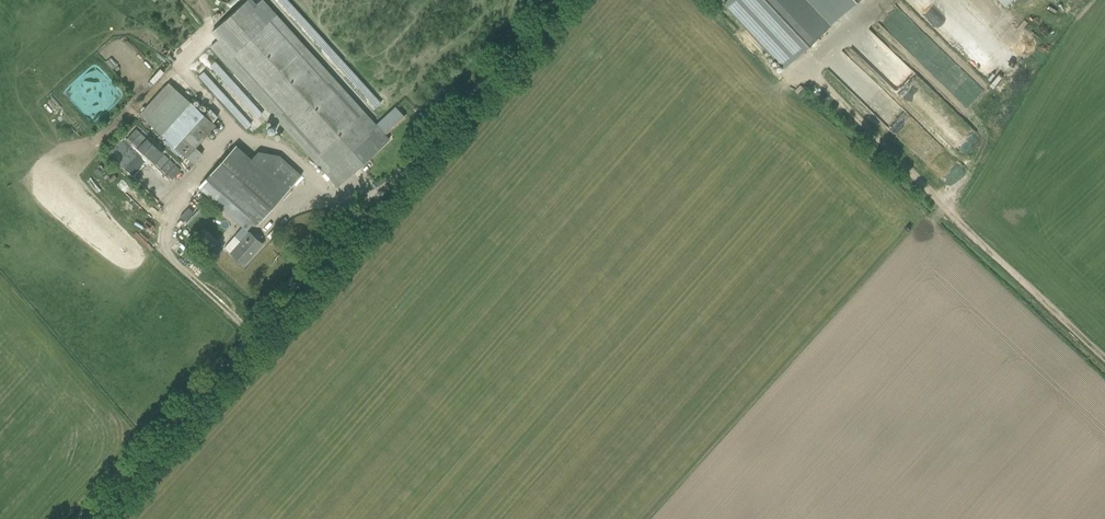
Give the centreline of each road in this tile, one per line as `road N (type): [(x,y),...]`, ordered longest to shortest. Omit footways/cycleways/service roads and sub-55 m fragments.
road 1 (unclassified): [(86,518),(548,0)]

